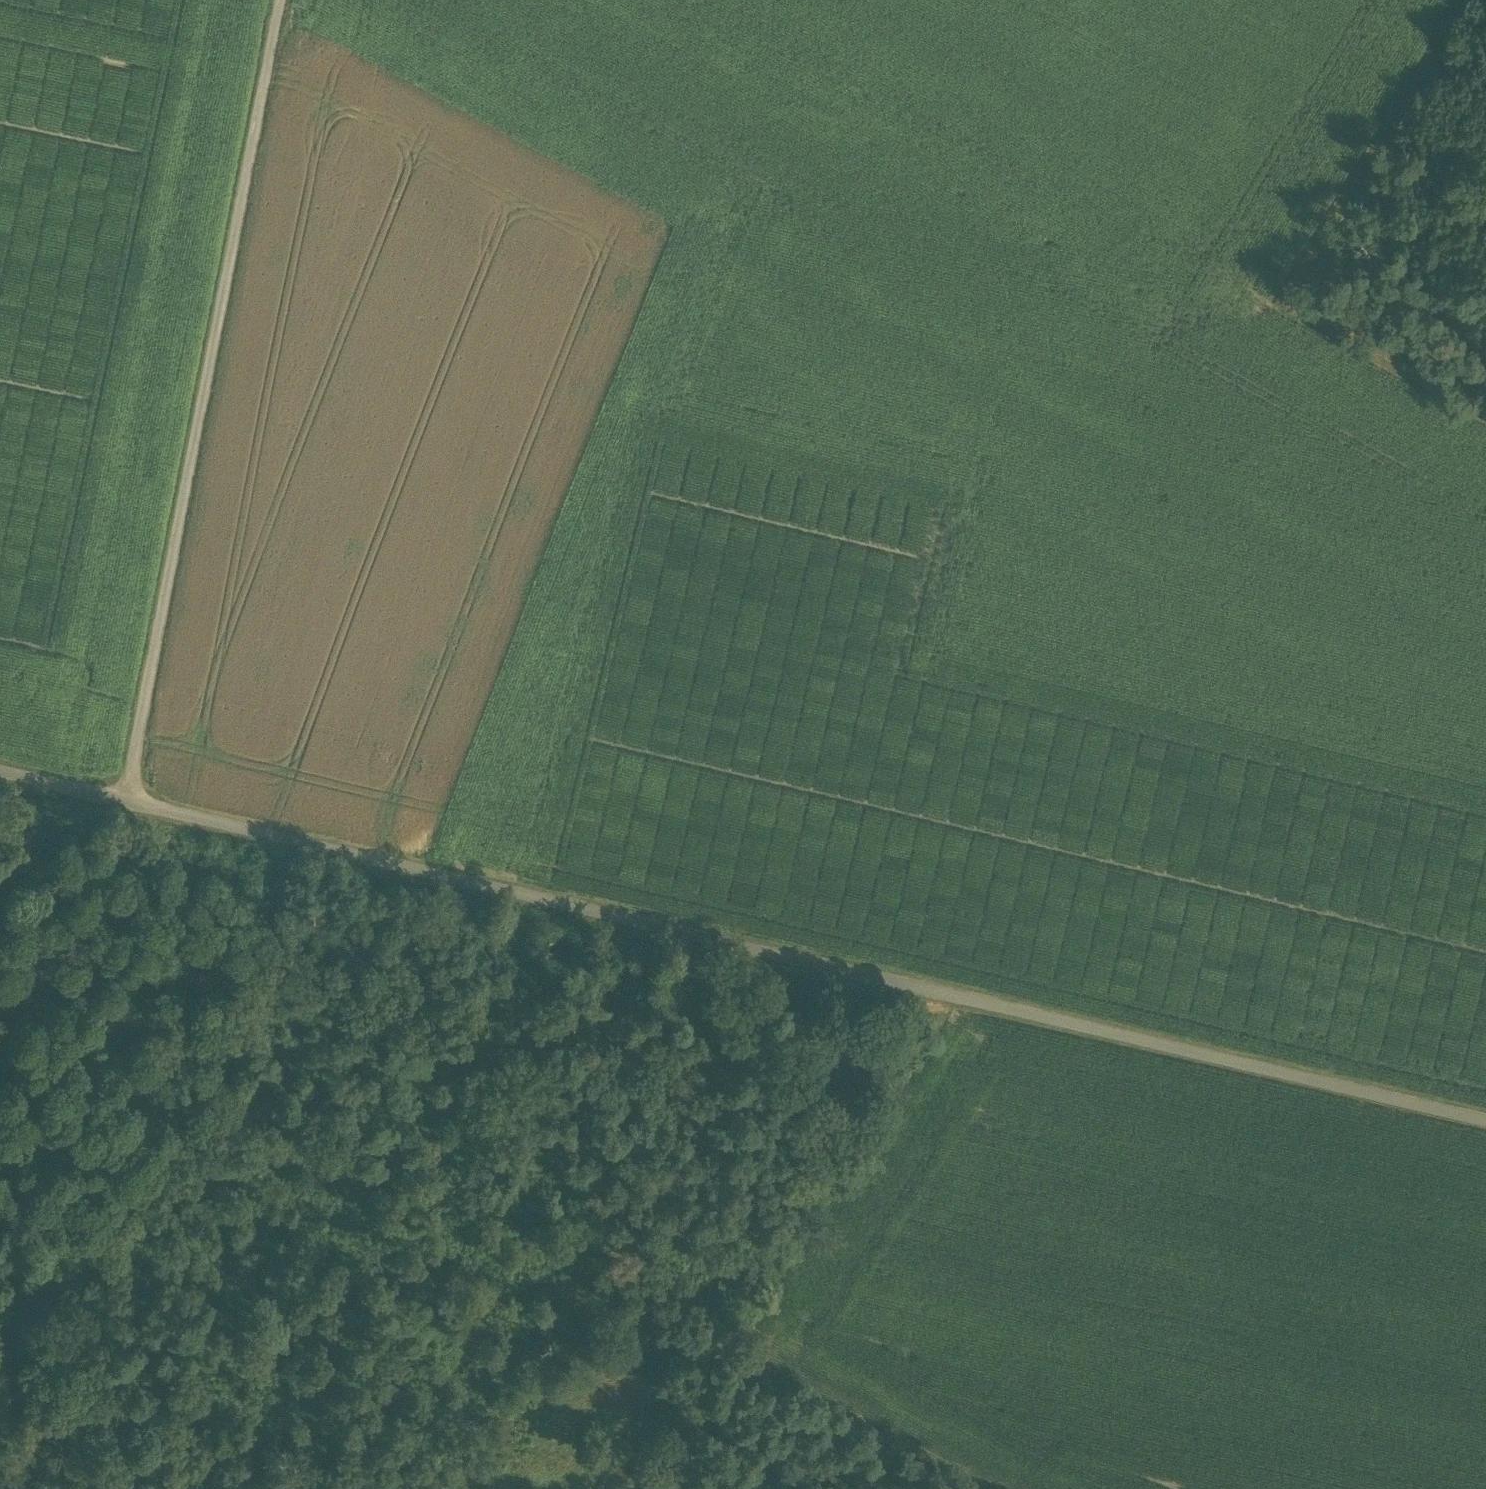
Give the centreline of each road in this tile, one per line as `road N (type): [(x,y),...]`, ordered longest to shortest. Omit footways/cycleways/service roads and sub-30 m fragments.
road 1 (unclassified): [(0,766),(1485,1119)]
road 2 (track): [(133,798),(281,0)]
road 3 (track): [(1461,0),(1286,295),(1485,417)]

